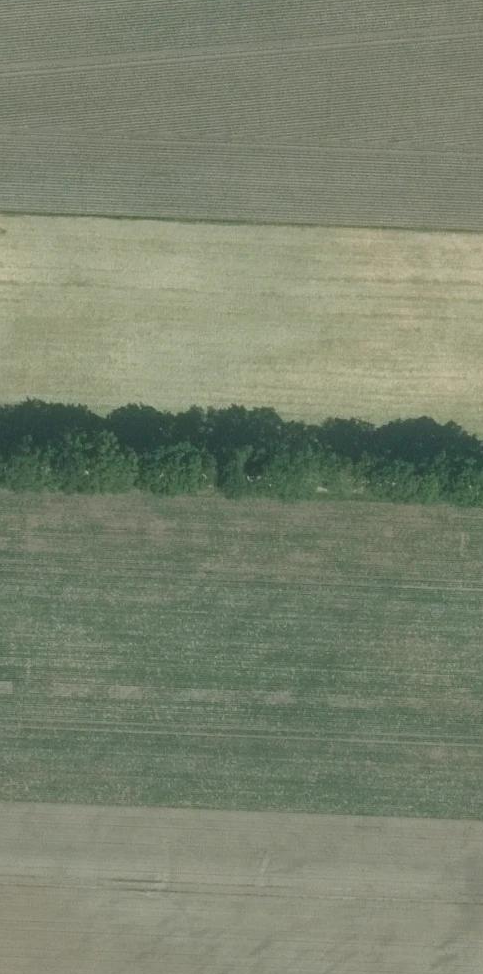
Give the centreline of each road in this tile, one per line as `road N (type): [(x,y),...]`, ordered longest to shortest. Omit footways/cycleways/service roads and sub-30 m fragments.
road 1 (track): [(482,487),(0,468)]

